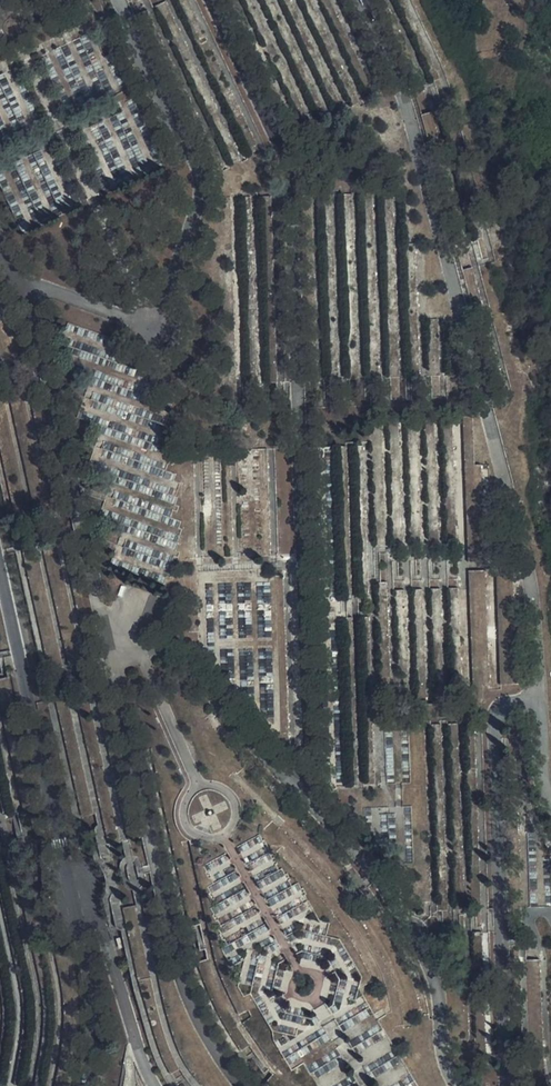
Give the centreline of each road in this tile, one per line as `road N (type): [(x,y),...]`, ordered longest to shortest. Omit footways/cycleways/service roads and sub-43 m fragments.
road 1 (unclassified): [(0,563),(92,987),(85,1085)]

